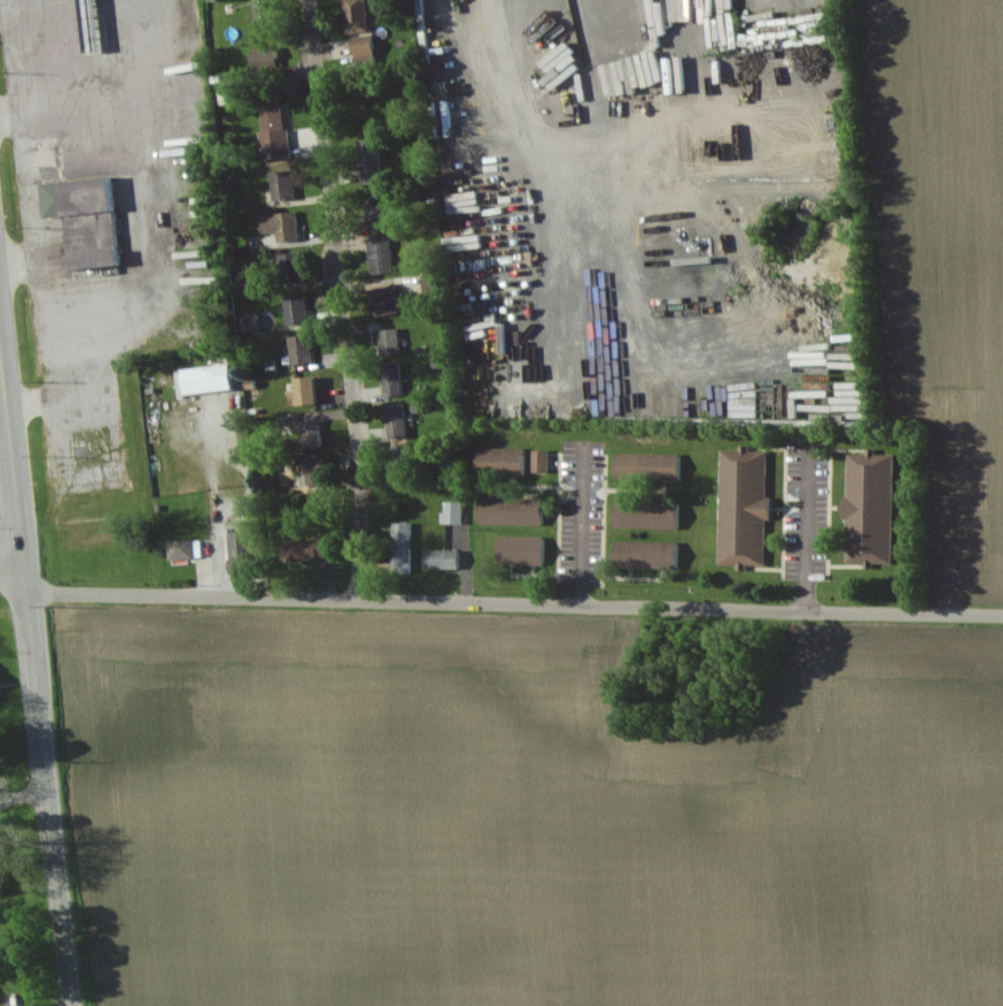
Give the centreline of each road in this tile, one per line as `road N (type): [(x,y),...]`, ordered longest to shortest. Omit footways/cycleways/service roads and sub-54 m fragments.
road 1 (residential): [(28,594),(1002,615)]
road 2 (primary): [(72,1005),(0,359)]
road 3 (residential): [(310,0),(357,452),(358,597)]

